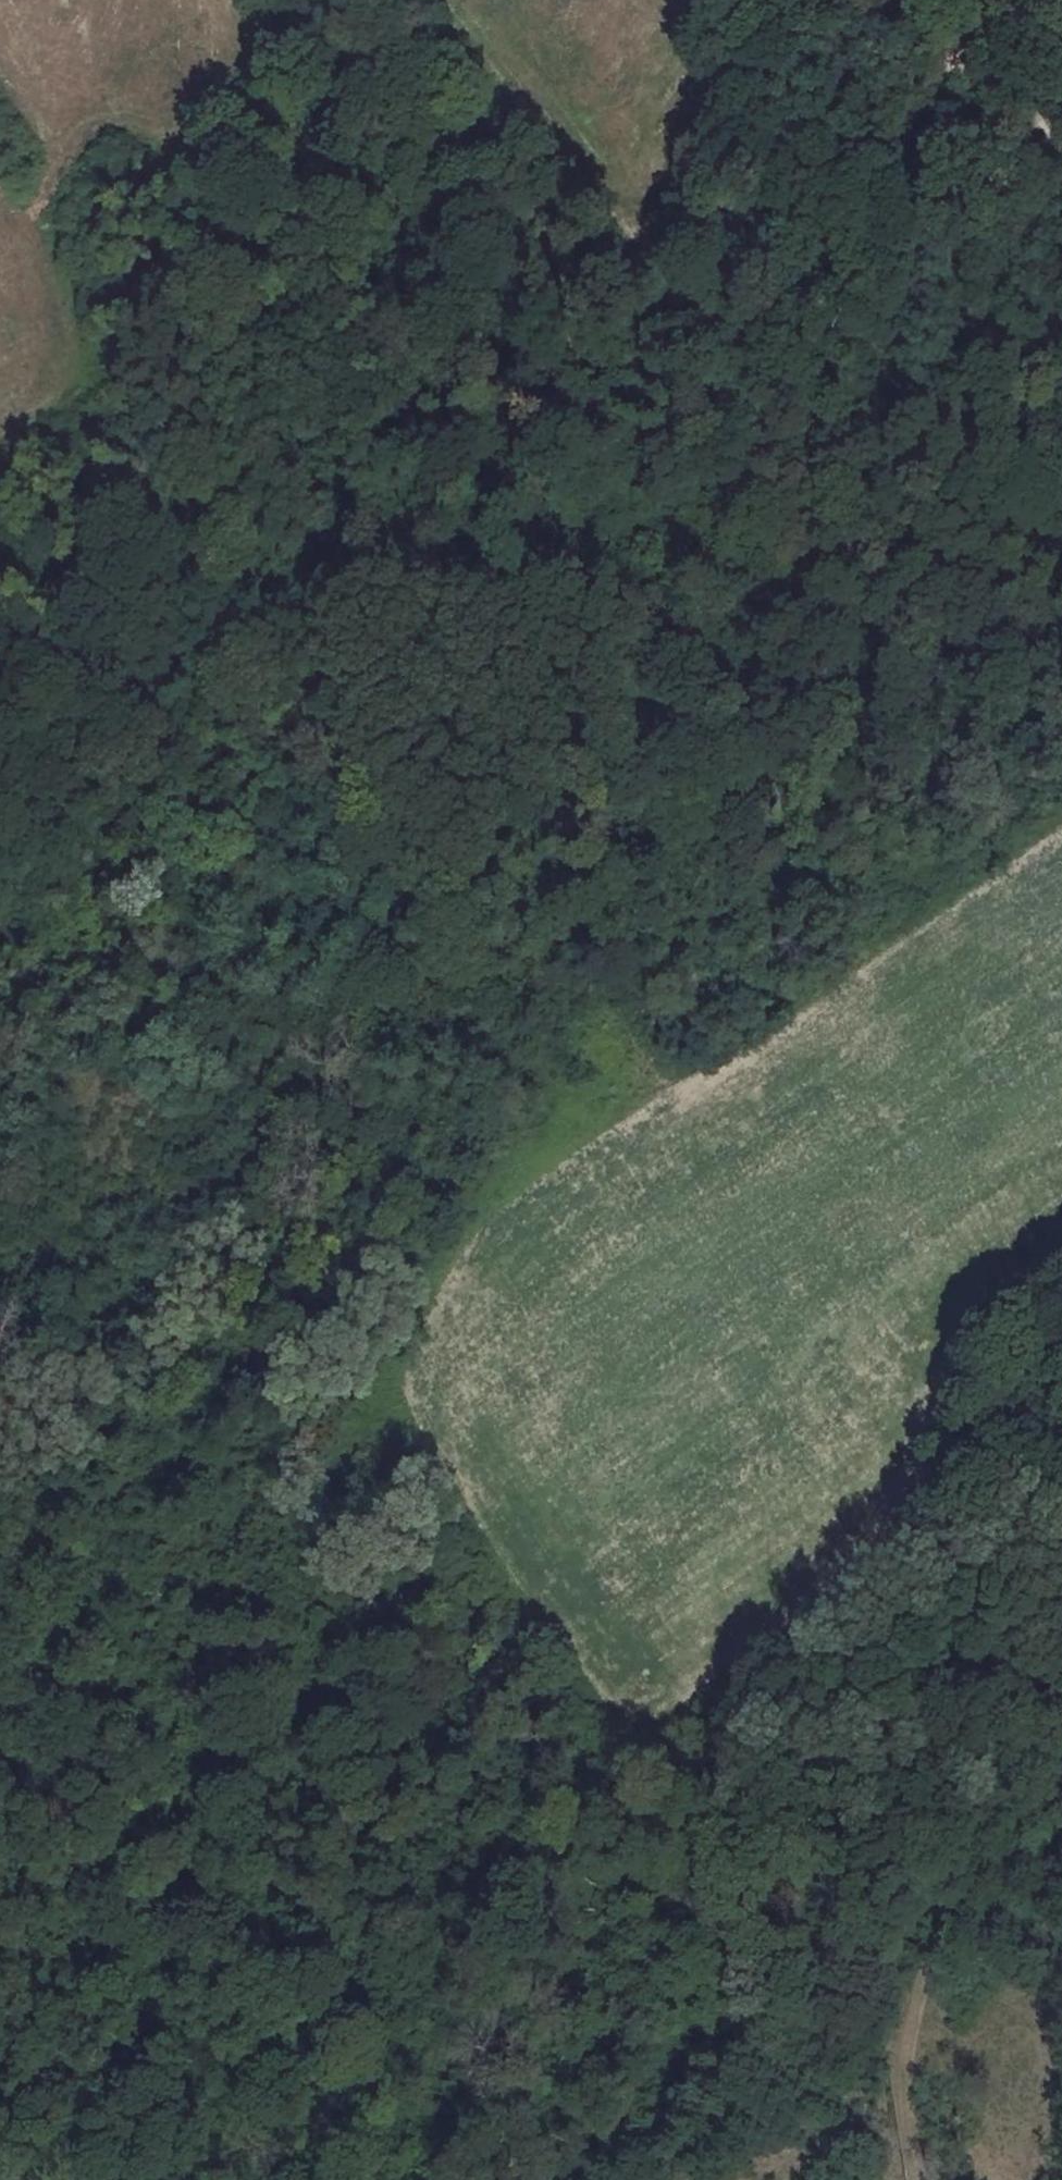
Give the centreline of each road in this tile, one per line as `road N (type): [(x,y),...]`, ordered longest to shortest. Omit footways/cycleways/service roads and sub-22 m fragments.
road 1 (track): [(1061,1775),(953,1903),(922,1966),(903,2065),(915,2179)]
road 2 (track): [(884,0),(1061,131)]

